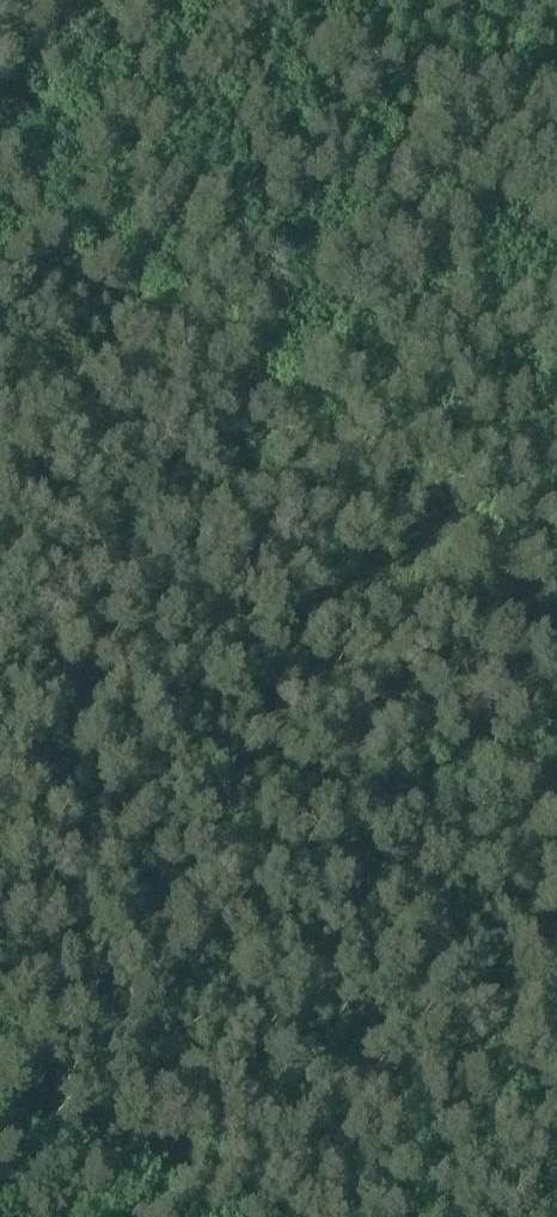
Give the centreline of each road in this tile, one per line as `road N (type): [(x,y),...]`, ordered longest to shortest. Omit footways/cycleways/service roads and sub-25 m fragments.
road 1 (track): [(556,283),(126,0)]

